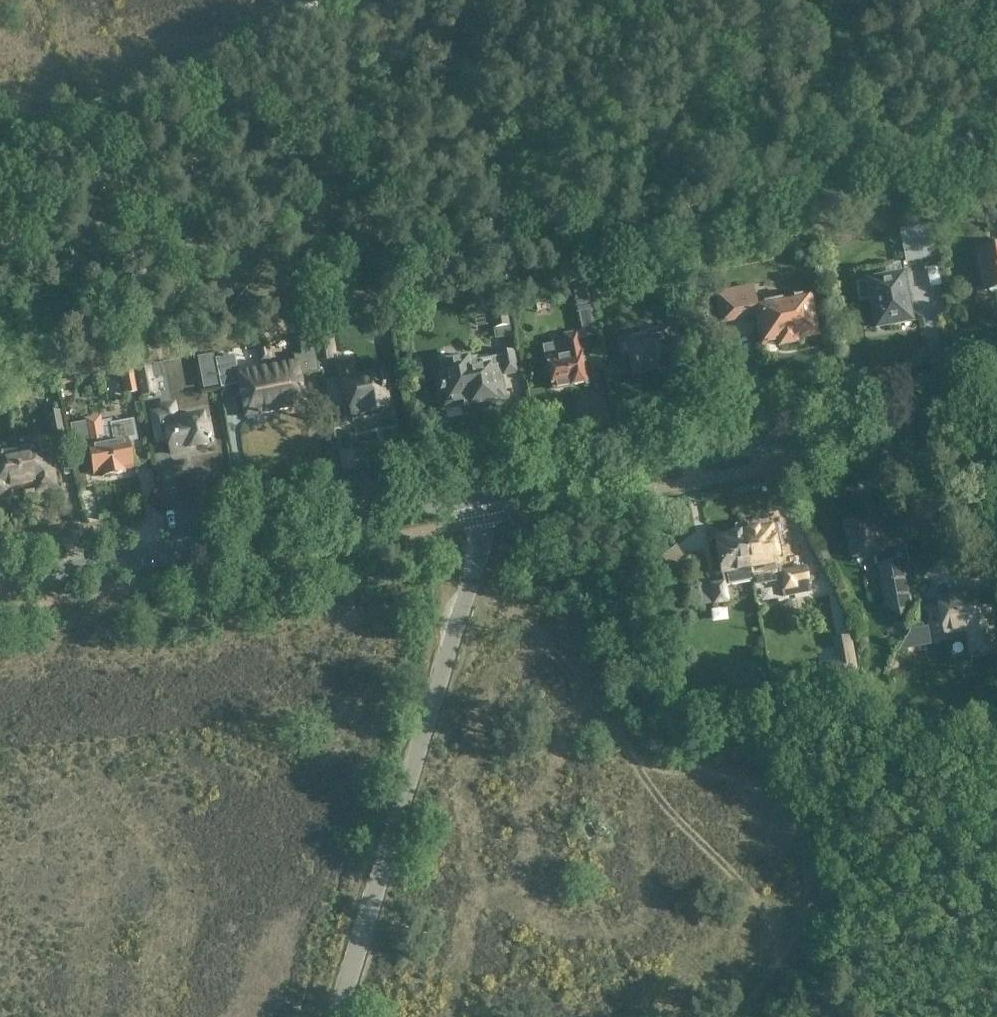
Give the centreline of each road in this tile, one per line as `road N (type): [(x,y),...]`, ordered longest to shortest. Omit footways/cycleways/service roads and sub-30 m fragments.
road 1 (unclassified): [(340,1016),(476,568),(479,495)]
road 2 (tertiary): [(479,495),(996,398)]
road 3 (tertiary): [(0,584),(479,495)]

